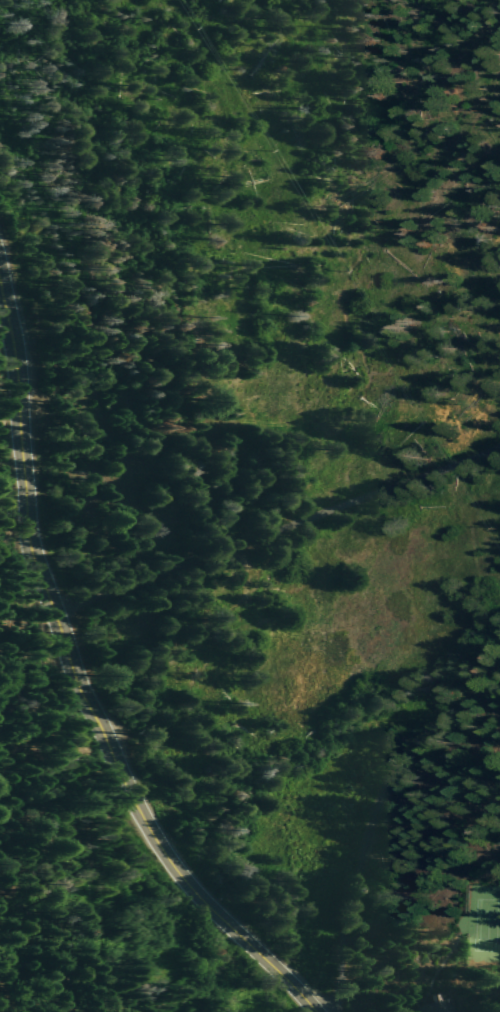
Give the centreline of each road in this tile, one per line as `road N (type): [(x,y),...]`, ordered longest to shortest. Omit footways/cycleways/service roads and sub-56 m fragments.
road 1 (primary): [(317,1011),(176,867),(119,759),(36,531),(0,261)]
road 2 (residential): [(55,591),(125,586),(499,440)]
road 3 (residential): [(329,1011),(379,793),(425,728),(499,661)]

